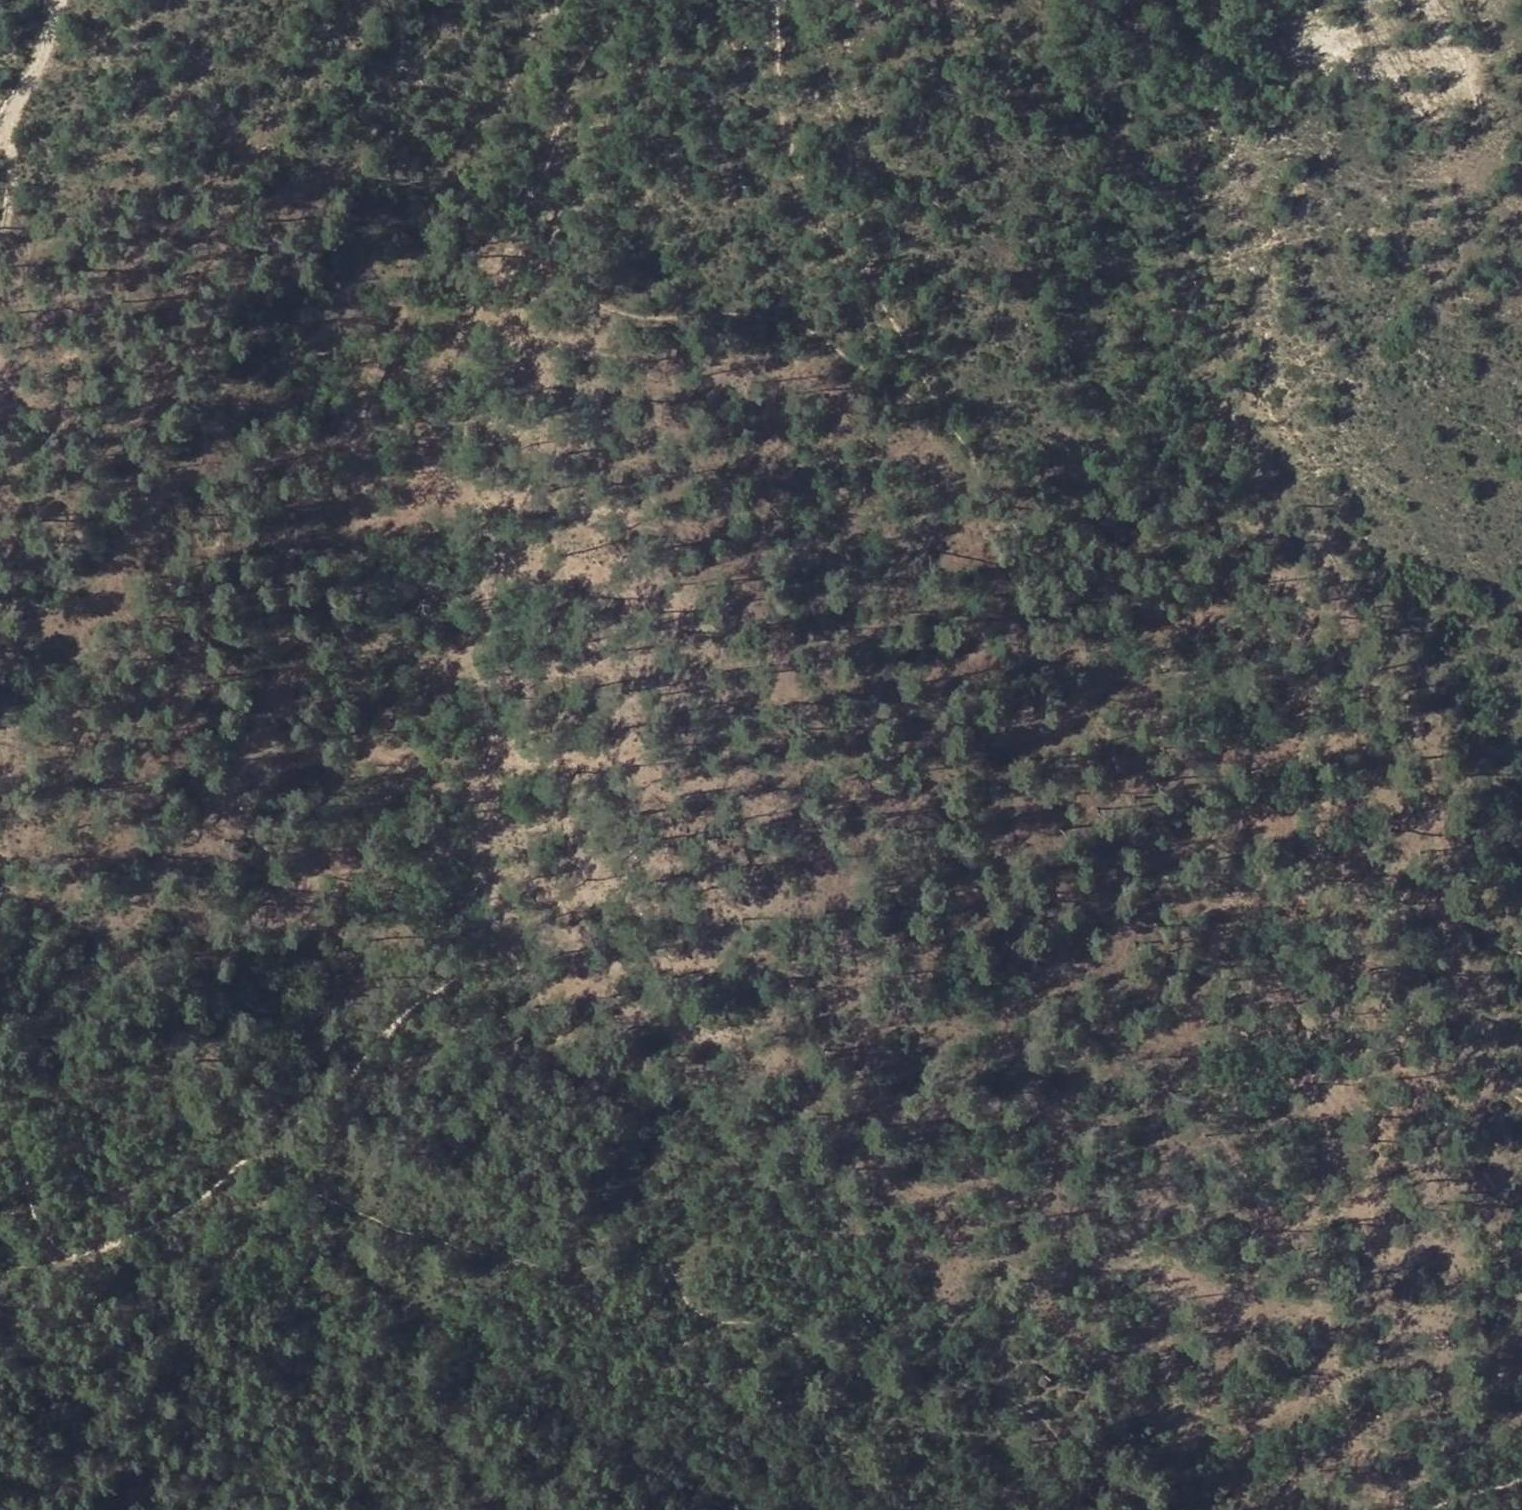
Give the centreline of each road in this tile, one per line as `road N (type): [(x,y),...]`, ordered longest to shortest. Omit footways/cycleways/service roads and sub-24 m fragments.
road 1 (track): [(0,132),(60,0)]

